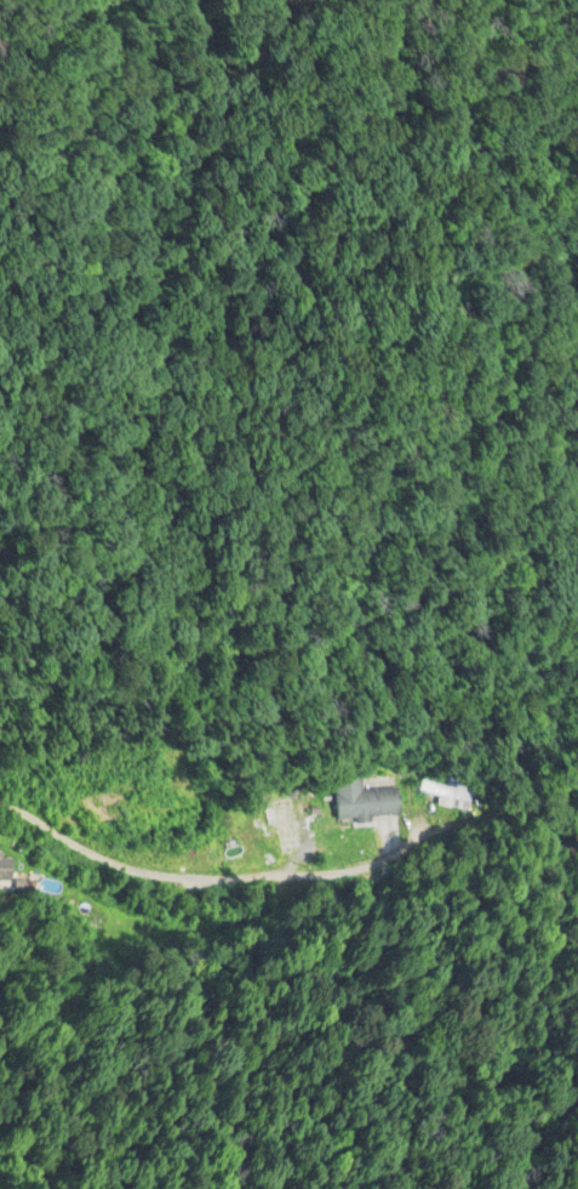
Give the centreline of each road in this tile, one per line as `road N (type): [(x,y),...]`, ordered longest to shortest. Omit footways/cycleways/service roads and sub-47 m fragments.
road 1 (residential): [(0,803),(45,796),(507,829)]

